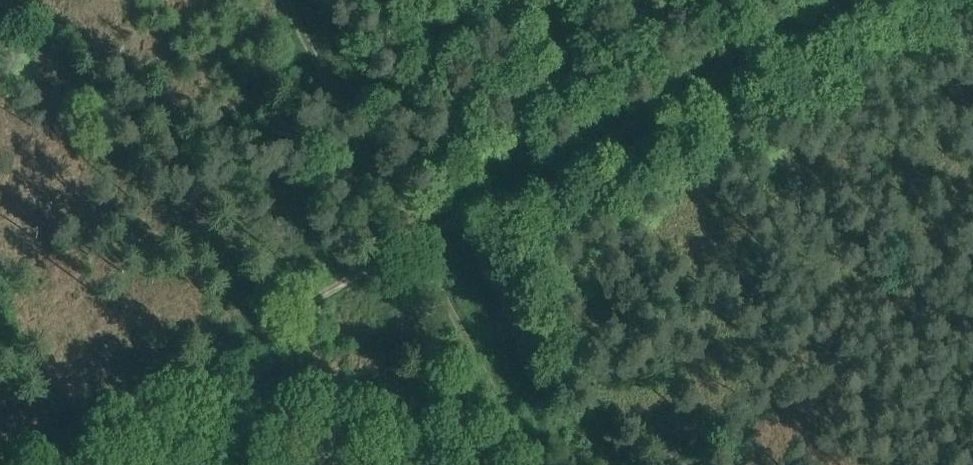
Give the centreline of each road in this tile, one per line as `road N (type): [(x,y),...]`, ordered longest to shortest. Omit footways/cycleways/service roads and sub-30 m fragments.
road 1 (track): [(425,236),(861,0)]
road 2 (track): [(0,461),(425,236)]
road 3 (track): [(425,236),(298,0)]
road 4 (track): [(425,236),(548,464)]

